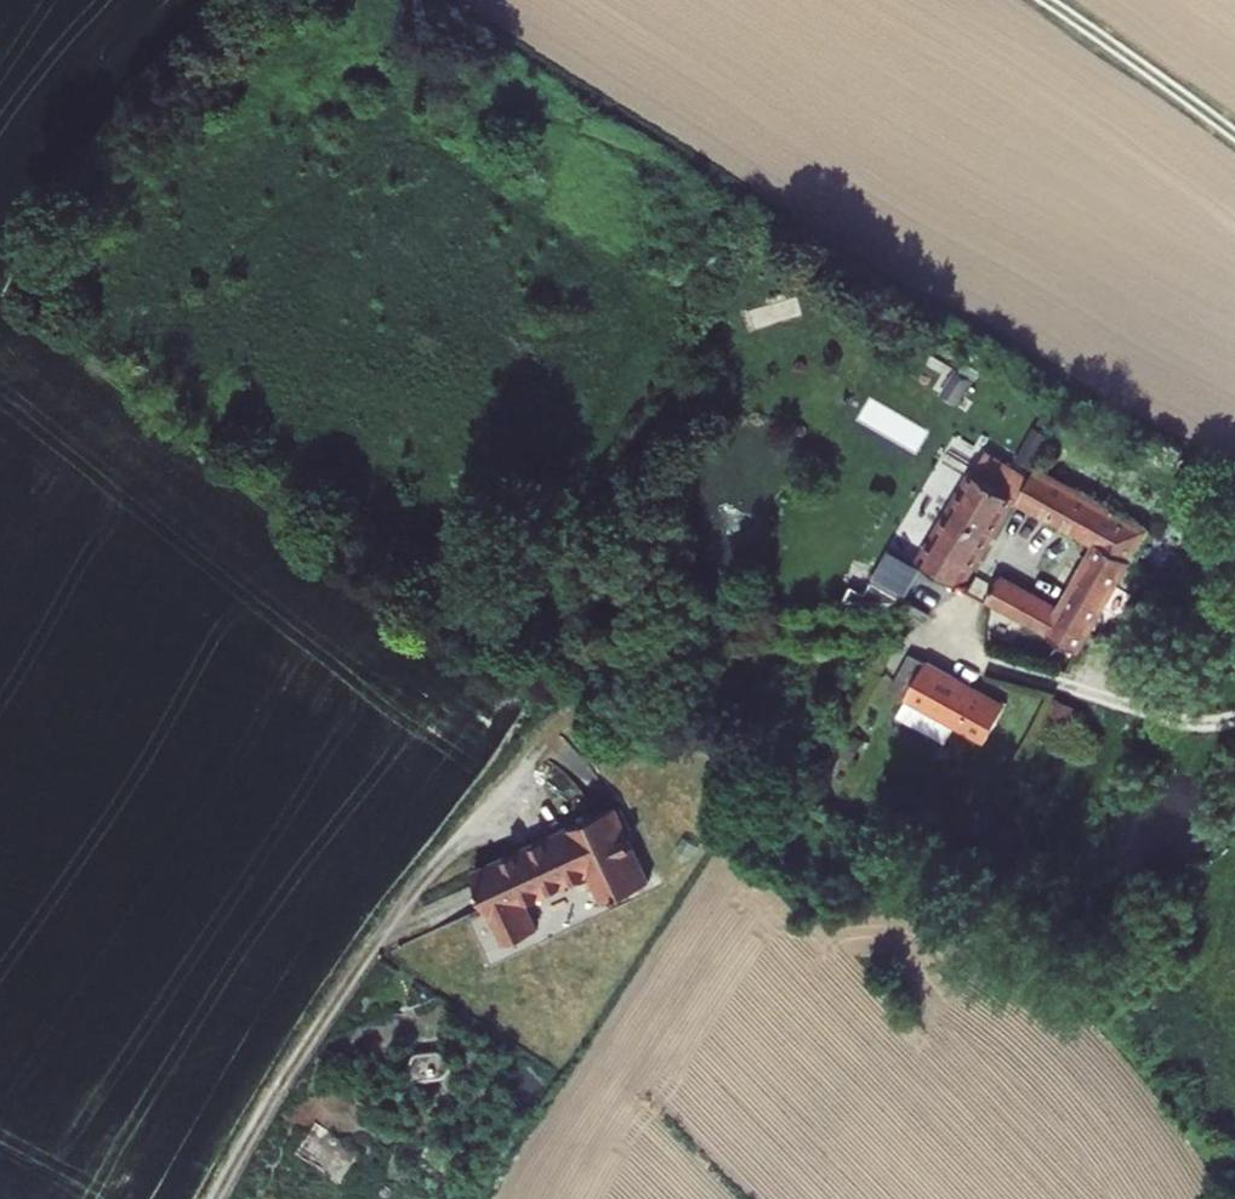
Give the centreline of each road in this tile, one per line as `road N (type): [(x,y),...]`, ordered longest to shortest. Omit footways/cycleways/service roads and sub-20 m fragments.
road 1 (unclassified): [(217,1198),(301,1053),(416,886),(541,744)]
road 2 (track): [(541,744),(574,703),(650,643),(830,622),(920,640)]
road 3 (unclassified): [(920,640),(1177,721),(1234,719)]

